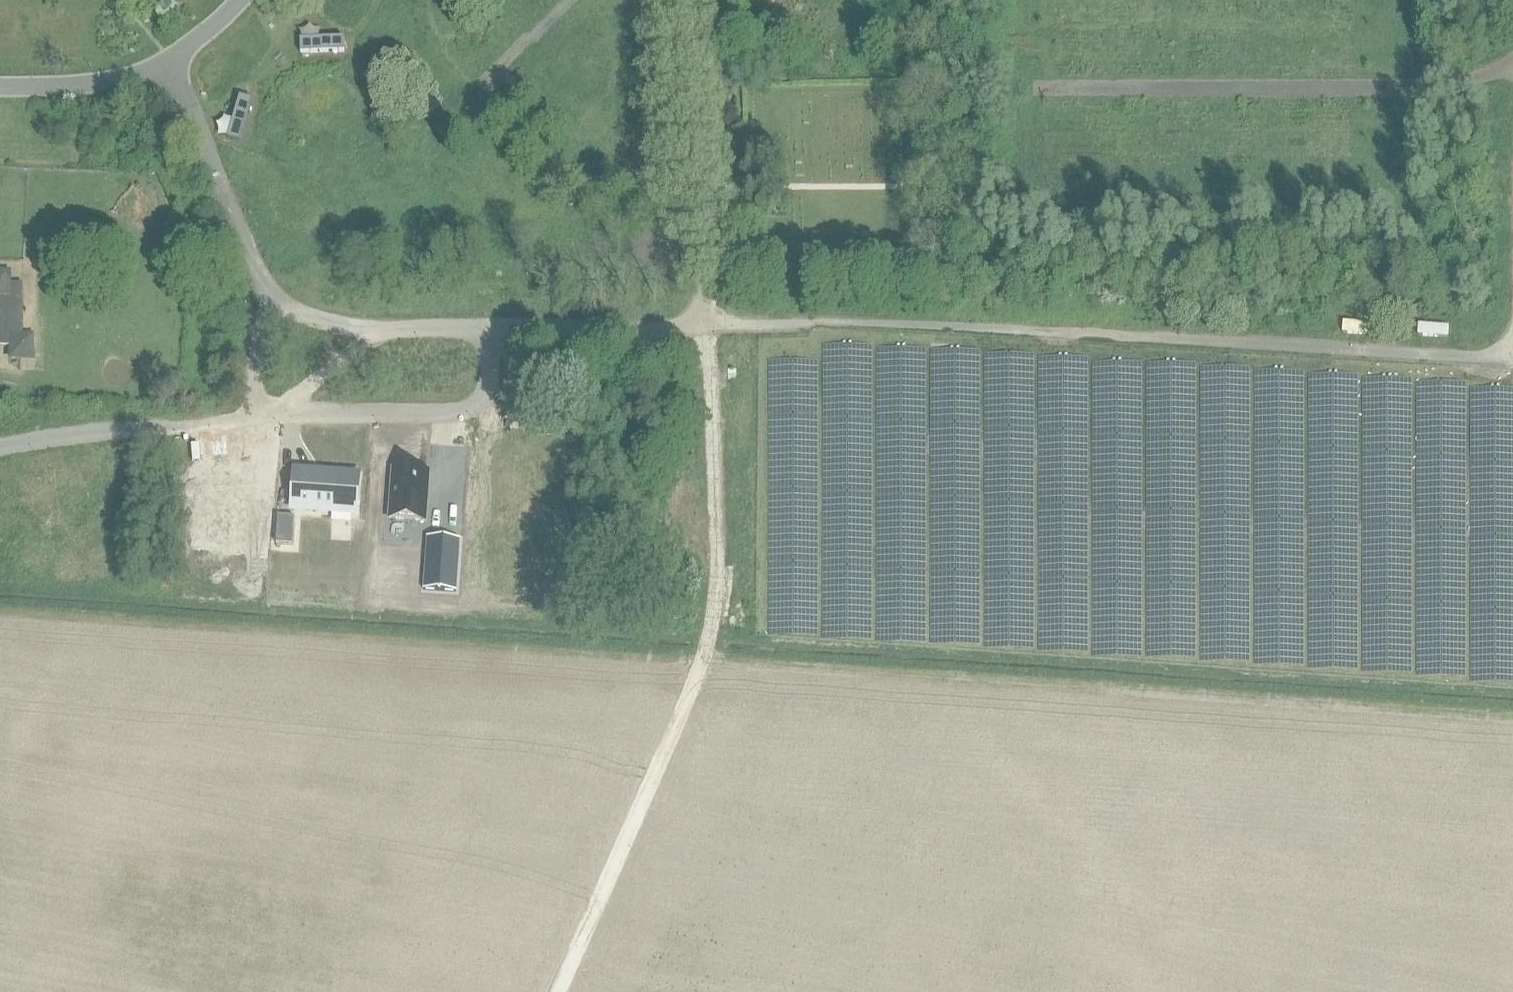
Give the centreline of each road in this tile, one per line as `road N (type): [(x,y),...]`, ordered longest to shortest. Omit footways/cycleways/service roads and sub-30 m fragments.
road 1 (track): [(707,324),(719,593),(707,646),(556,991)]
road 2 (residential): [(697,0),(707,324),(494,328)]
road 3 (residential): [(494,328),(488,383),(474,403),(448,413),(254,417)]
road 4 (residential): [(268,299),(166,62)]
road 5 (residential): [(254,417),(0,446)]
road 6 (residential): [(494,328),(314,322),(268,299)]
road 7 (unclassified): [(166,62),(84,84),(0,86)]
road 8 (track): [(388,325),(273,417)]

